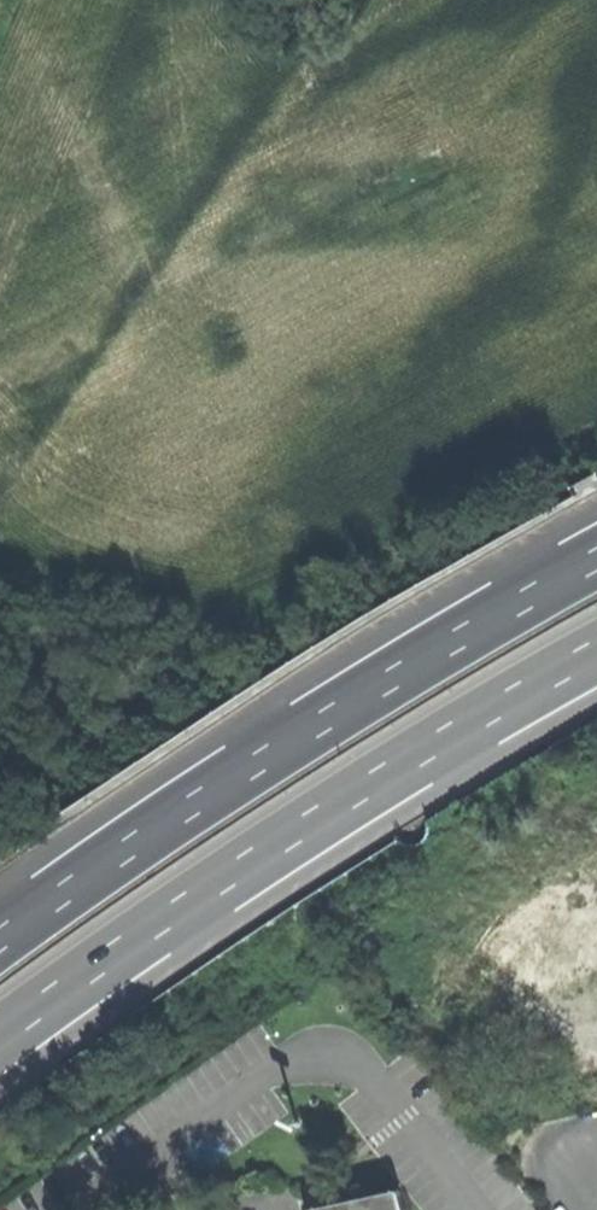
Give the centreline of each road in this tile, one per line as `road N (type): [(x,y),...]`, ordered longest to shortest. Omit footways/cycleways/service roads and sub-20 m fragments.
road 1 (trunk): [(0,1038),(375,783),(596,650)]
road 2 (trunk): [(596,560),(309,732),(0,940)]

